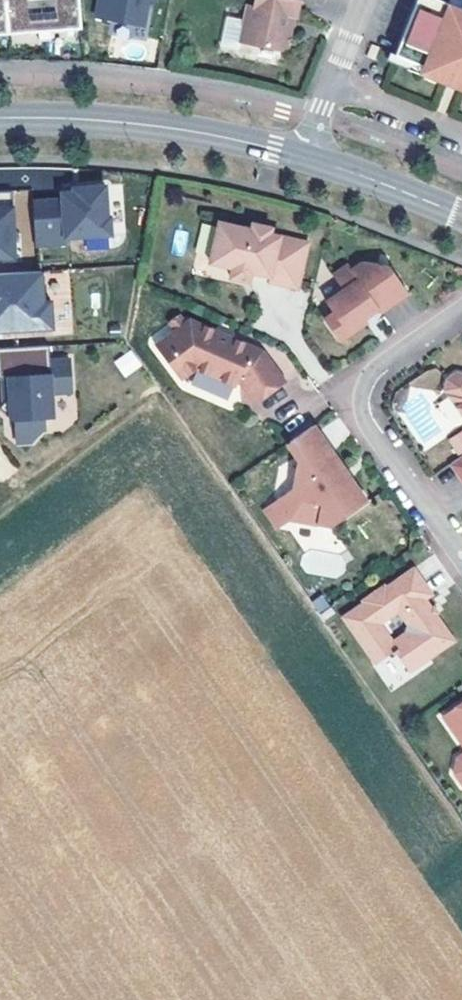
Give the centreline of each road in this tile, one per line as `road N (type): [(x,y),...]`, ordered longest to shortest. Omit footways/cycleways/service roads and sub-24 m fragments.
road 1 (residential): [(461,308),(381,364),(360,402),(368,426),(461,555)]
road 2 (tertiary): [(305,156),(171,128),(0,117)]
road 3 (residential): [(365,0),(305,156)]
road 4 (tertiary): [(461,215),(305,156)]

